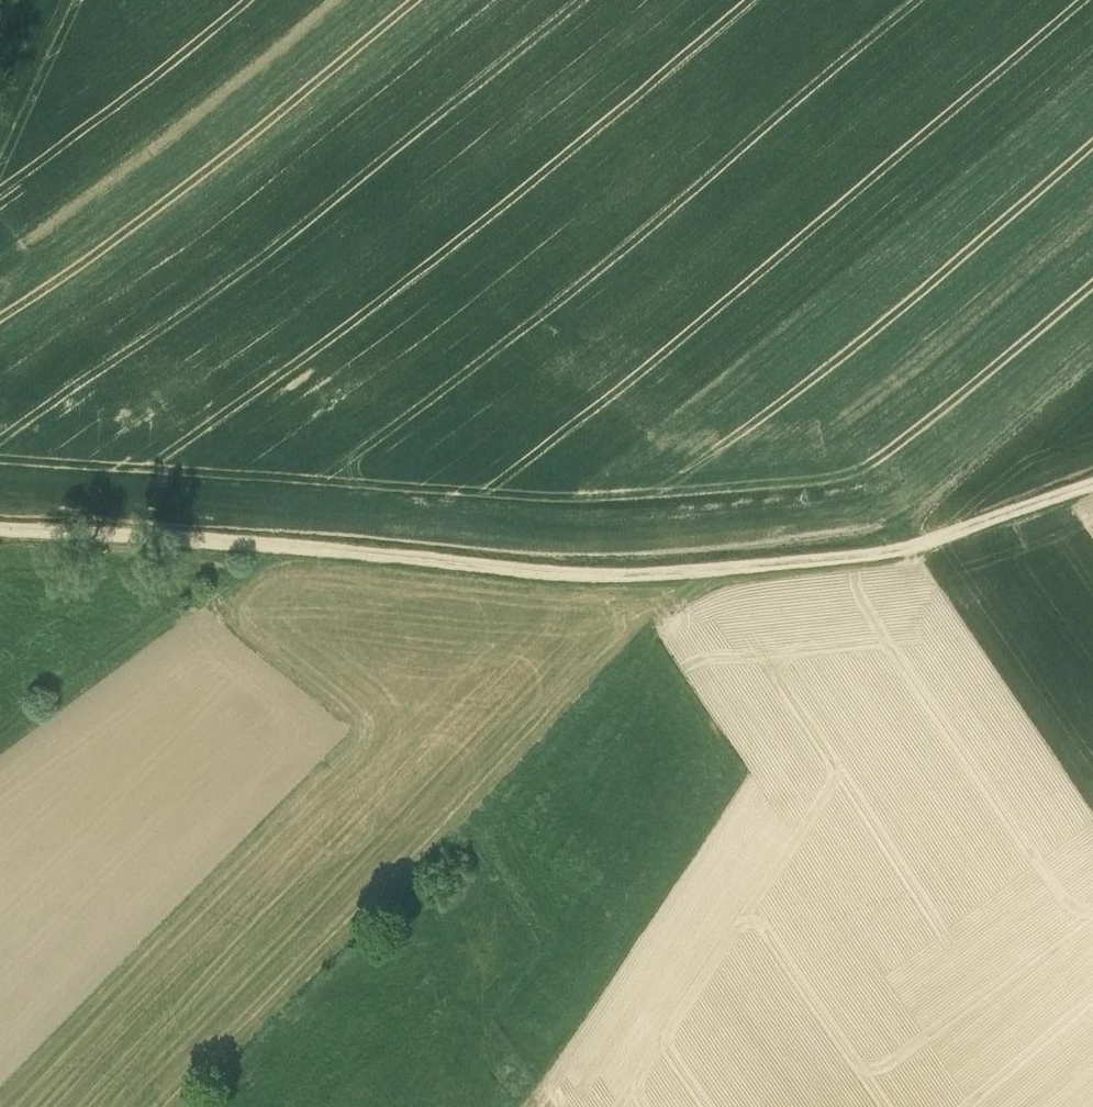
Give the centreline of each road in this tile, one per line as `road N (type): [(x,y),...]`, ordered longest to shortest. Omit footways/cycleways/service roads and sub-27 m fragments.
road 1 (track): [(0,523),(579,572),(683,570),(900,547),(1092,483)]

